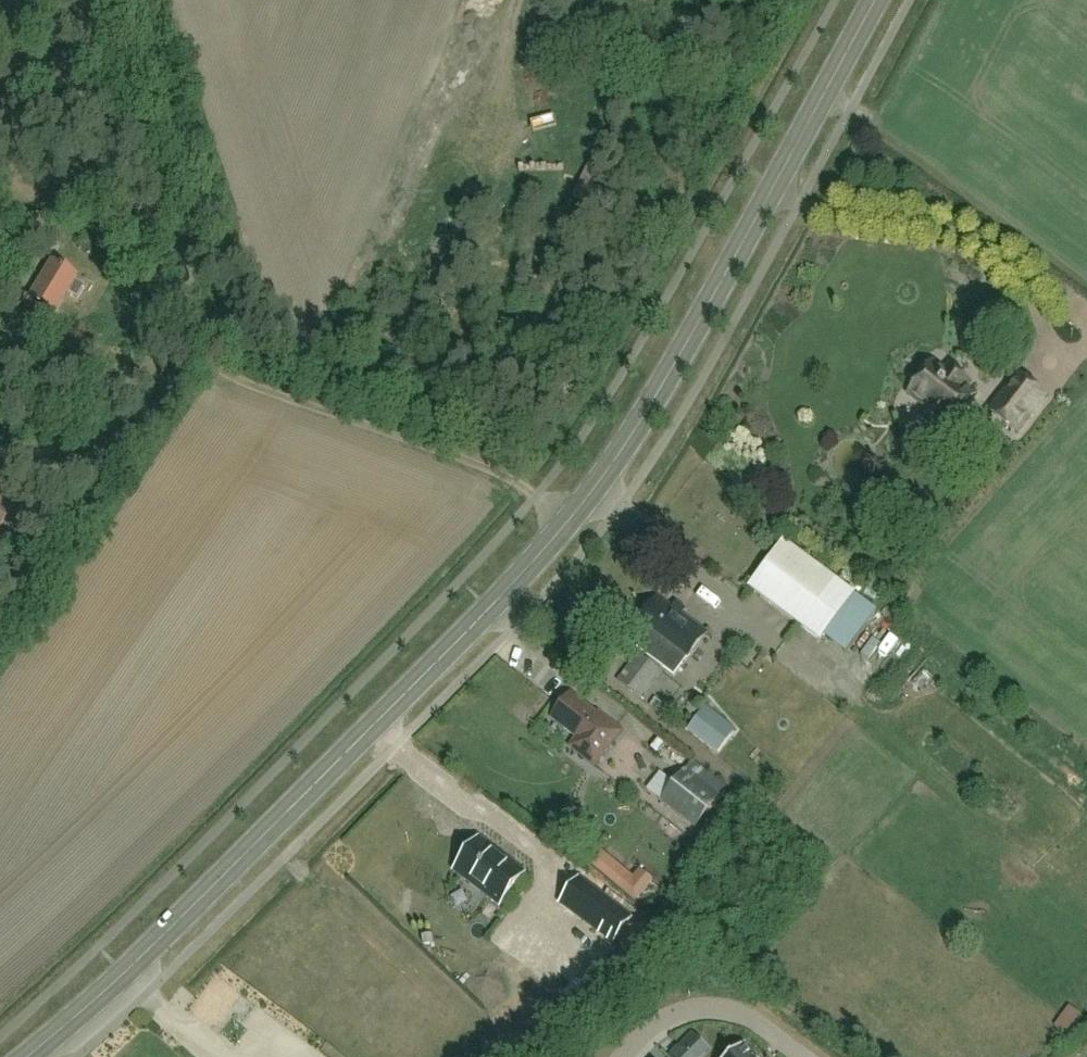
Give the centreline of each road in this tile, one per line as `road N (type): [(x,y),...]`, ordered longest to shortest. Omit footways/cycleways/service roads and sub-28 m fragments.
road 1 (secondary): [(26,1056),(162,939),(558,537),(688,358),(880,0)]
road 2 (track): [(558,537),(517,470),(221,354)]
road 3 (residential): [(802,1056),(755,1021),(716,1009),(668,1017),(625,1056)]

